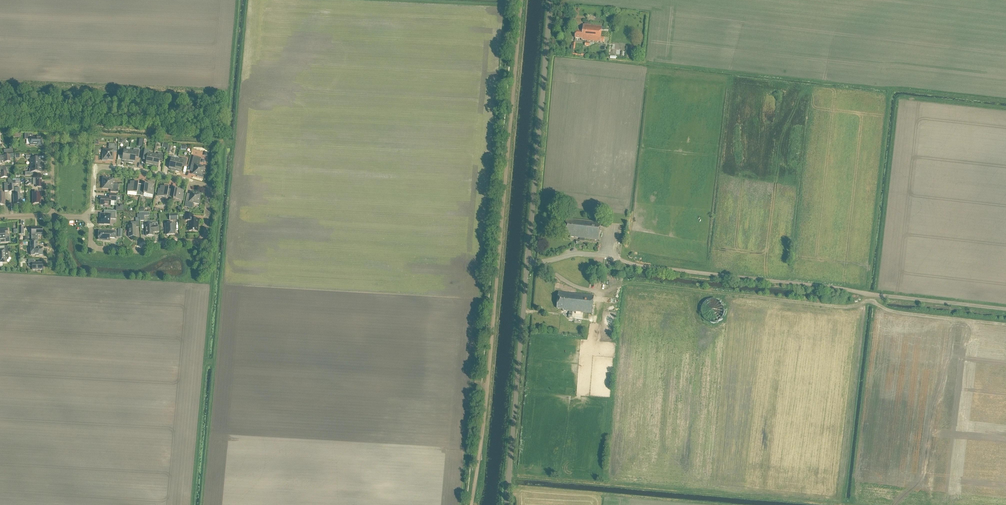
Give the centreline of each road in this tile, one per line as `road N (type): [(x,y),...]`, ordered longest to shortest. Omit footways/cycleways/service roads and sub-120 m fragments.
road 1 (track): [(524,0),(472,504)]
road 2 (unclassified): [(506,504),(550,0)]
road 3 (residential): [(84,218),(98,249),(198,242),(208,194),(203,186),(102,166),(92,209)]

